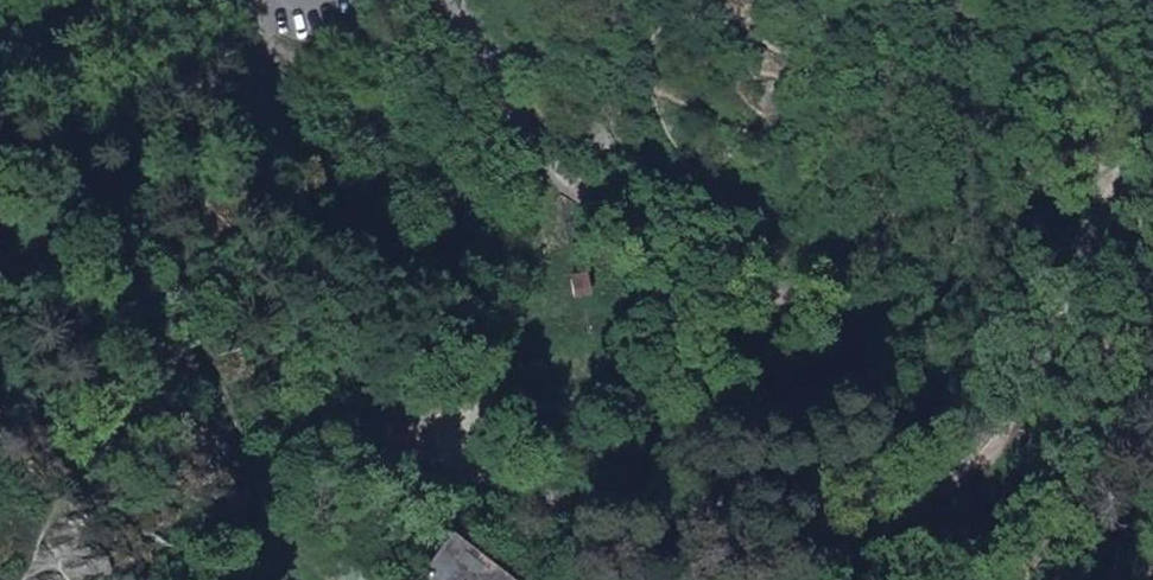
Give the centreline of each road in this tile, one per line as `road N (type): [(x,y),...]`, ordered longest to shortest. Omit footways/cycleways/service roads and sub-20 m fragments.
road 1 (track): [(1152,208),(1126,236),(977,504),(696,537),(594,534),(412,429),(479,412),(709,387),(777,396),(798,344),(799,311),(755,286),(658,253),(565,183),(489,89),(454,0)]

